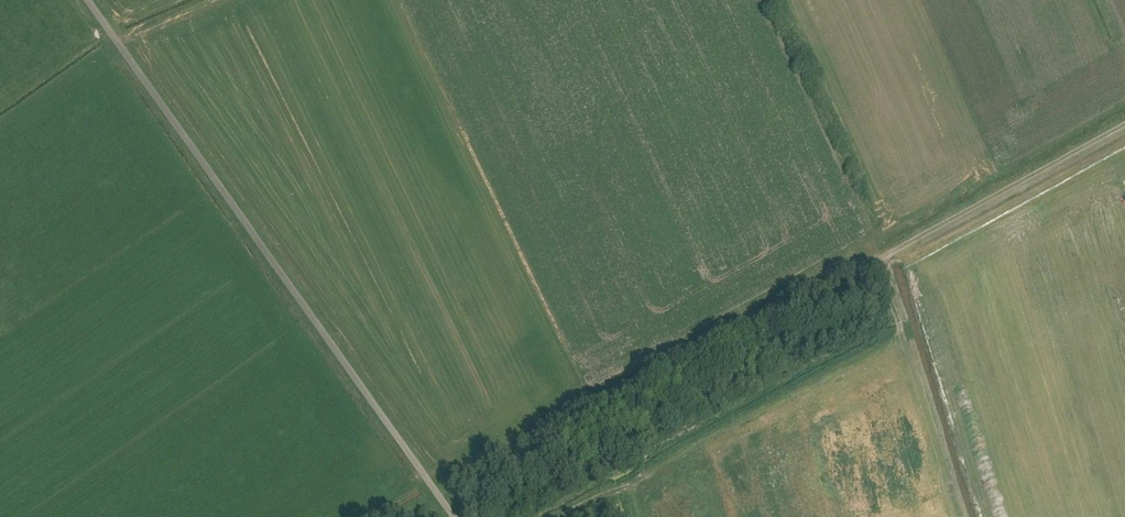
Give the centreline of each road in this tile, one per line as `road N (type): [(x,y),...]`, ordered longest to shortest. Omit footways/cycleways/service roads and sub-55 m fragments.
road 1 (track): [(553,516),(905,318),(886,258),(1124,127)]
road 2 (track): [(454,516),(89,0)]
road 3 (track): [(886,258),(442,499)]

